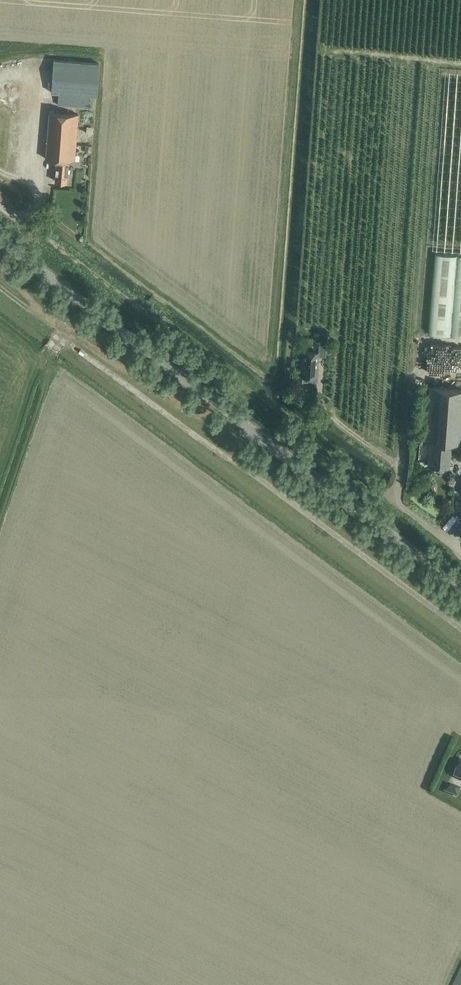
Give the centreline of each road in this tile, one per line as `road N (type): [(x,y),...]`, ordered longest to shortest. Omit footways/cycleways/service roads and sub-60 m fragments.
road 1 (tertiary): [(460,587),(0,241)]
road 2 (track): [(460,629),(0,287)]

